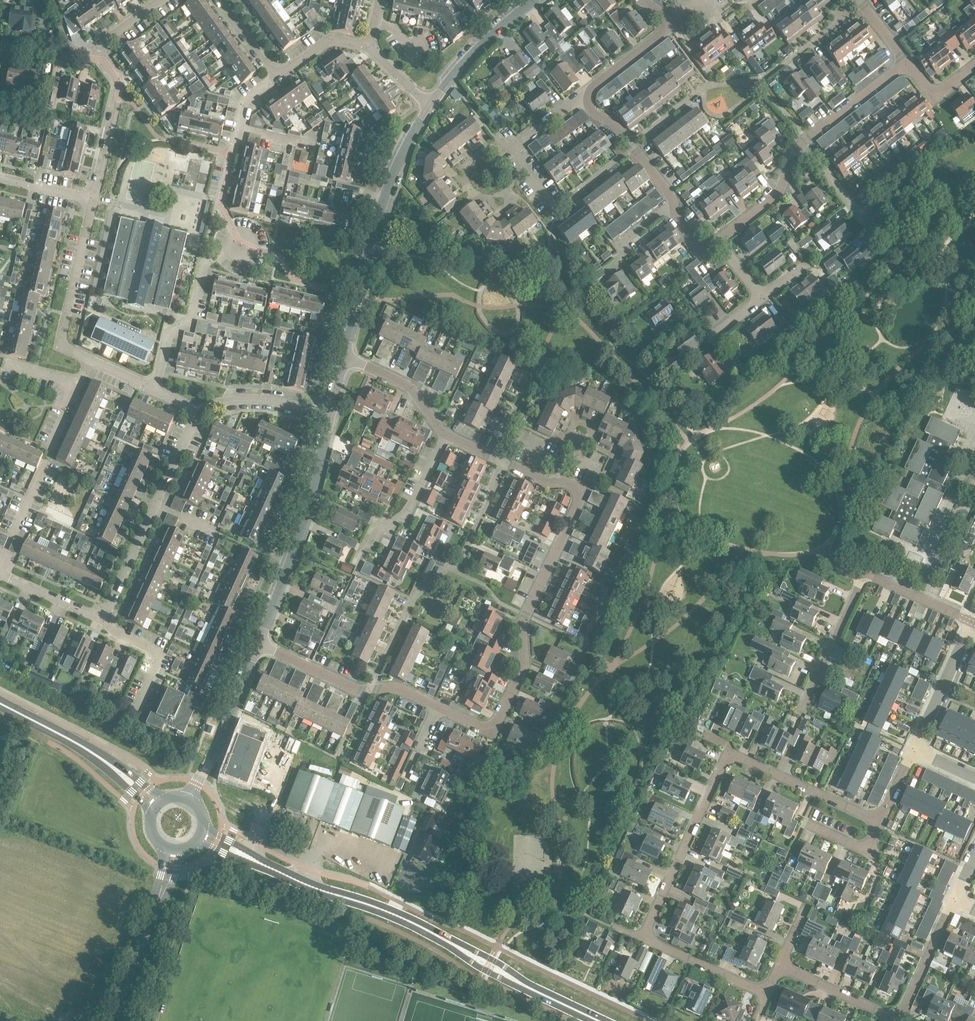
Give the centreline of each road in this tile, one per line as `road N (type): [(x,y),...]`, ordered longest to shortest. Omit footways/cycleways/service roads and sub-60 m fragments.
road 1 (residential): [(766,994),(646,935),(723,763),(733,755),(880,822)]
road 2 (residential): [(505,463),(545,483),(575,486),(578,504),(525,615),(523,666),(498,720),(480,727),(438,706)]
road 3 (primary): [(621,1020),(385,906),(274,869)]
road 4 (residential): [(370,690),(412,599),(457,561),(505,463)]
road 5 (unclassified): [(345,357),(379,216),(430,105)]
road 6 (unclassified): [(259,644),(304,524),(330,414)]
road 7 (residential): [(198,411),(102,619)]
road 8 (residential): [(0,565),(80,381)]
road 9 (residential): [(90,360),(61,346),(93,200)]
road 10 (residential): [(156,390),(169,335),(190,320),(202,268),(239,241)]
road 11 (unclassified): [(191,800),(259,644)]
road 12 (residential): [(554,206),(512,149),(590,91)]
road 13 (residential): [(357,565),(370,535),(417,498),(445,437)]
road 14 (residential): [(93,200),(119,87),(97,59)]
road 15 (unclassified): [(430,105),(497,27),(533,0)]
road 16 (residential): [(808,701),(870,575)]
road 17 (residential): [(917,749),(973,623)]
road 18 (residential): [(330,414),(253,399),(198,411)]
road 19 (residential): [(345,357),(410,387),(445,437)]
road 20 (residential): [(721,241),(782,193),(802,142)]
road 21 (residential): [(900,1019),(782,960)]
road 22 (residential): [(900,1019),(956,900)]
road 23 (residential): [(802,142),(907,63)]
road 24 (residential): [(137,707),(162,654),(102,619)]
road 25 (residential): [(883,214),(869,223),(802,142)]
road 26 (residential): [(239,241),(220,205),(239,127)]
road 27 (residential): [(370,690),(259,644)]
road 28 (residential): [(763,79),(831,28),(851,0)]

